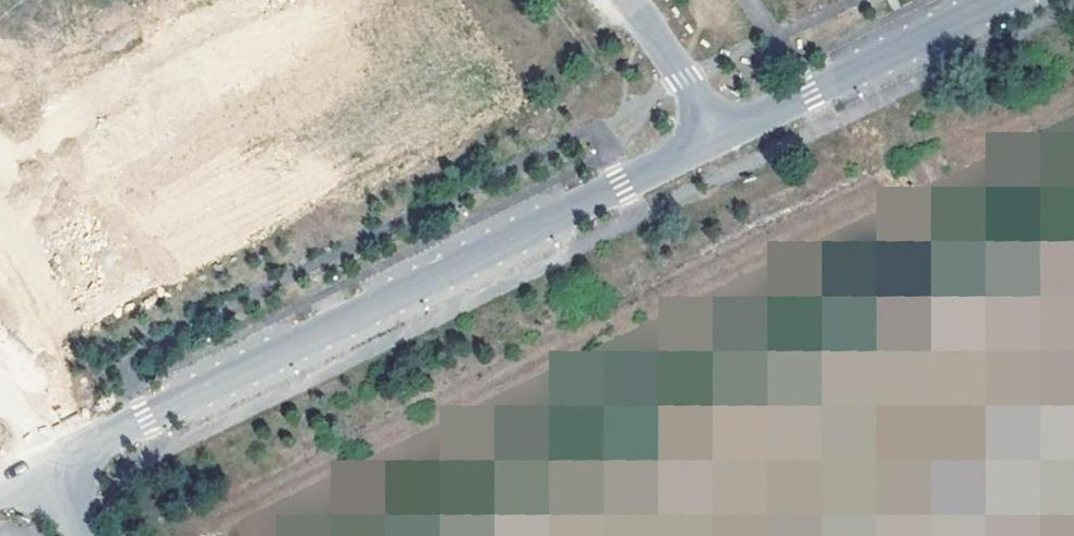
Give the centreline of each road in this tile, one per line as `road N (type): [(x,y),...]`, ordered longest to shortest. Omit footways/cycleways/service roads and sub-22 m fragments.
road 1 (residential): [(724,136),(50,464)]
road 2 (residential): [(1003,0),(724,136)]
road 3 (residential): [(724,136),(626,0)]

